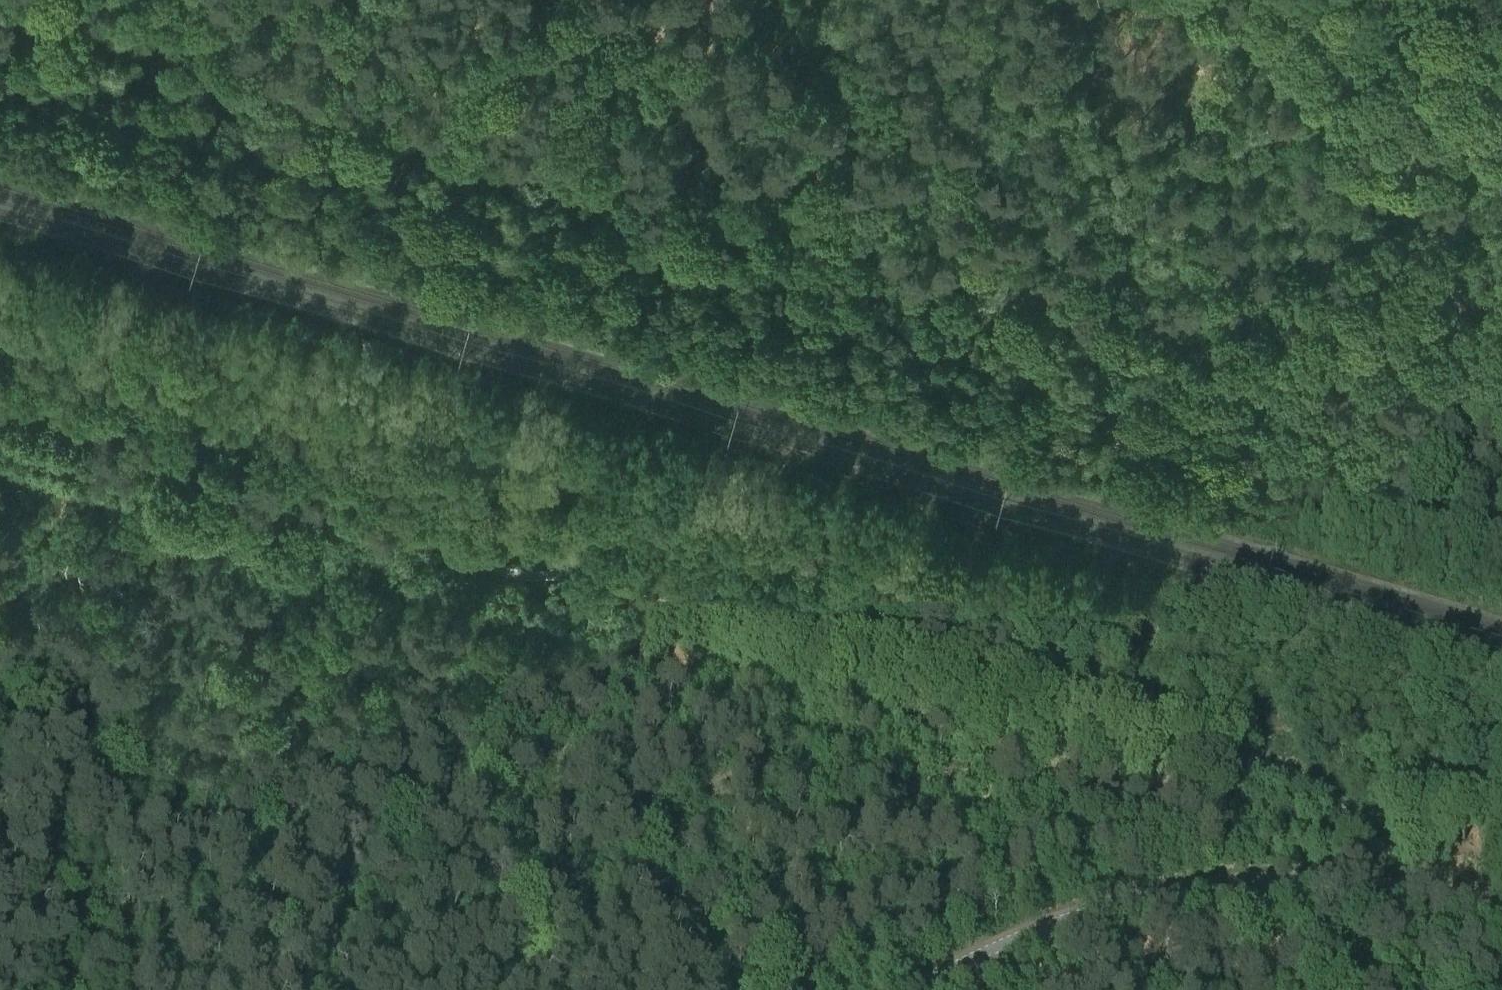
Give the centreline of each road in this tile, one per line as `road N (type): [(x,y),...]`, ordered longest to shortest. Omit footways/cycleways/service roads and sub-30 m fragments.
road 1 (track): [(90,0),(165,22),(253,66),(989,279),(1322,408),(1501,459)]
road 2 (unclassified): [(912,989),(1064,919),(1197,887),(1383,886),(1501,911)]

